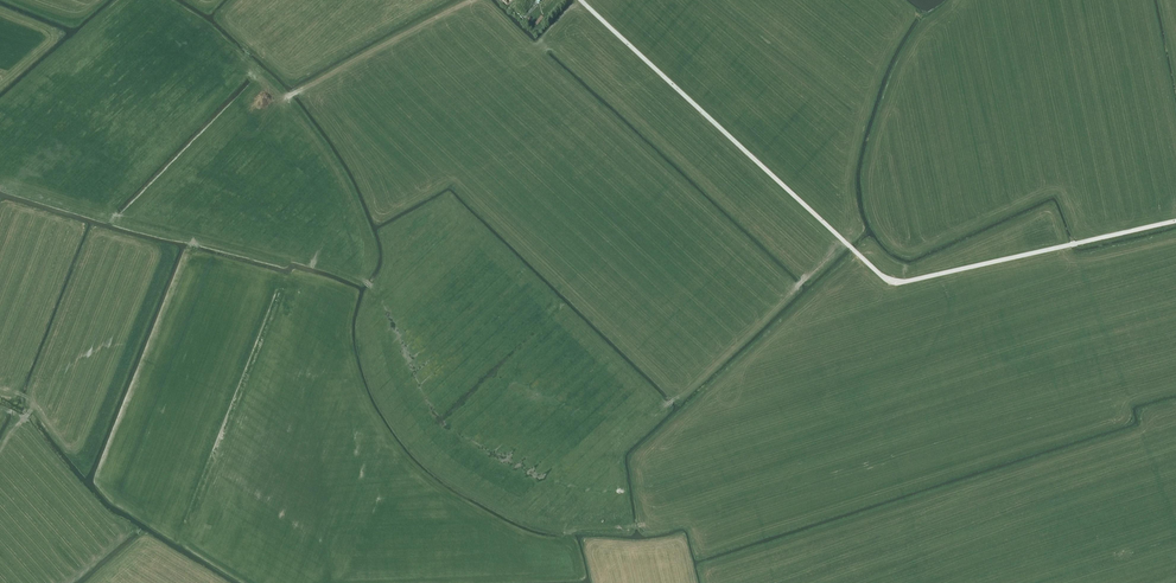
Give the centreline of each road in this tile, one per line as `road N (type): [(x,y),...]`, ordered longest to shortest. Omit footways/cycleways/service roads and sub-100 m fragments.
road 1 (unclassified): [(1175,221),(910,281),(887,278),(581,0)]

